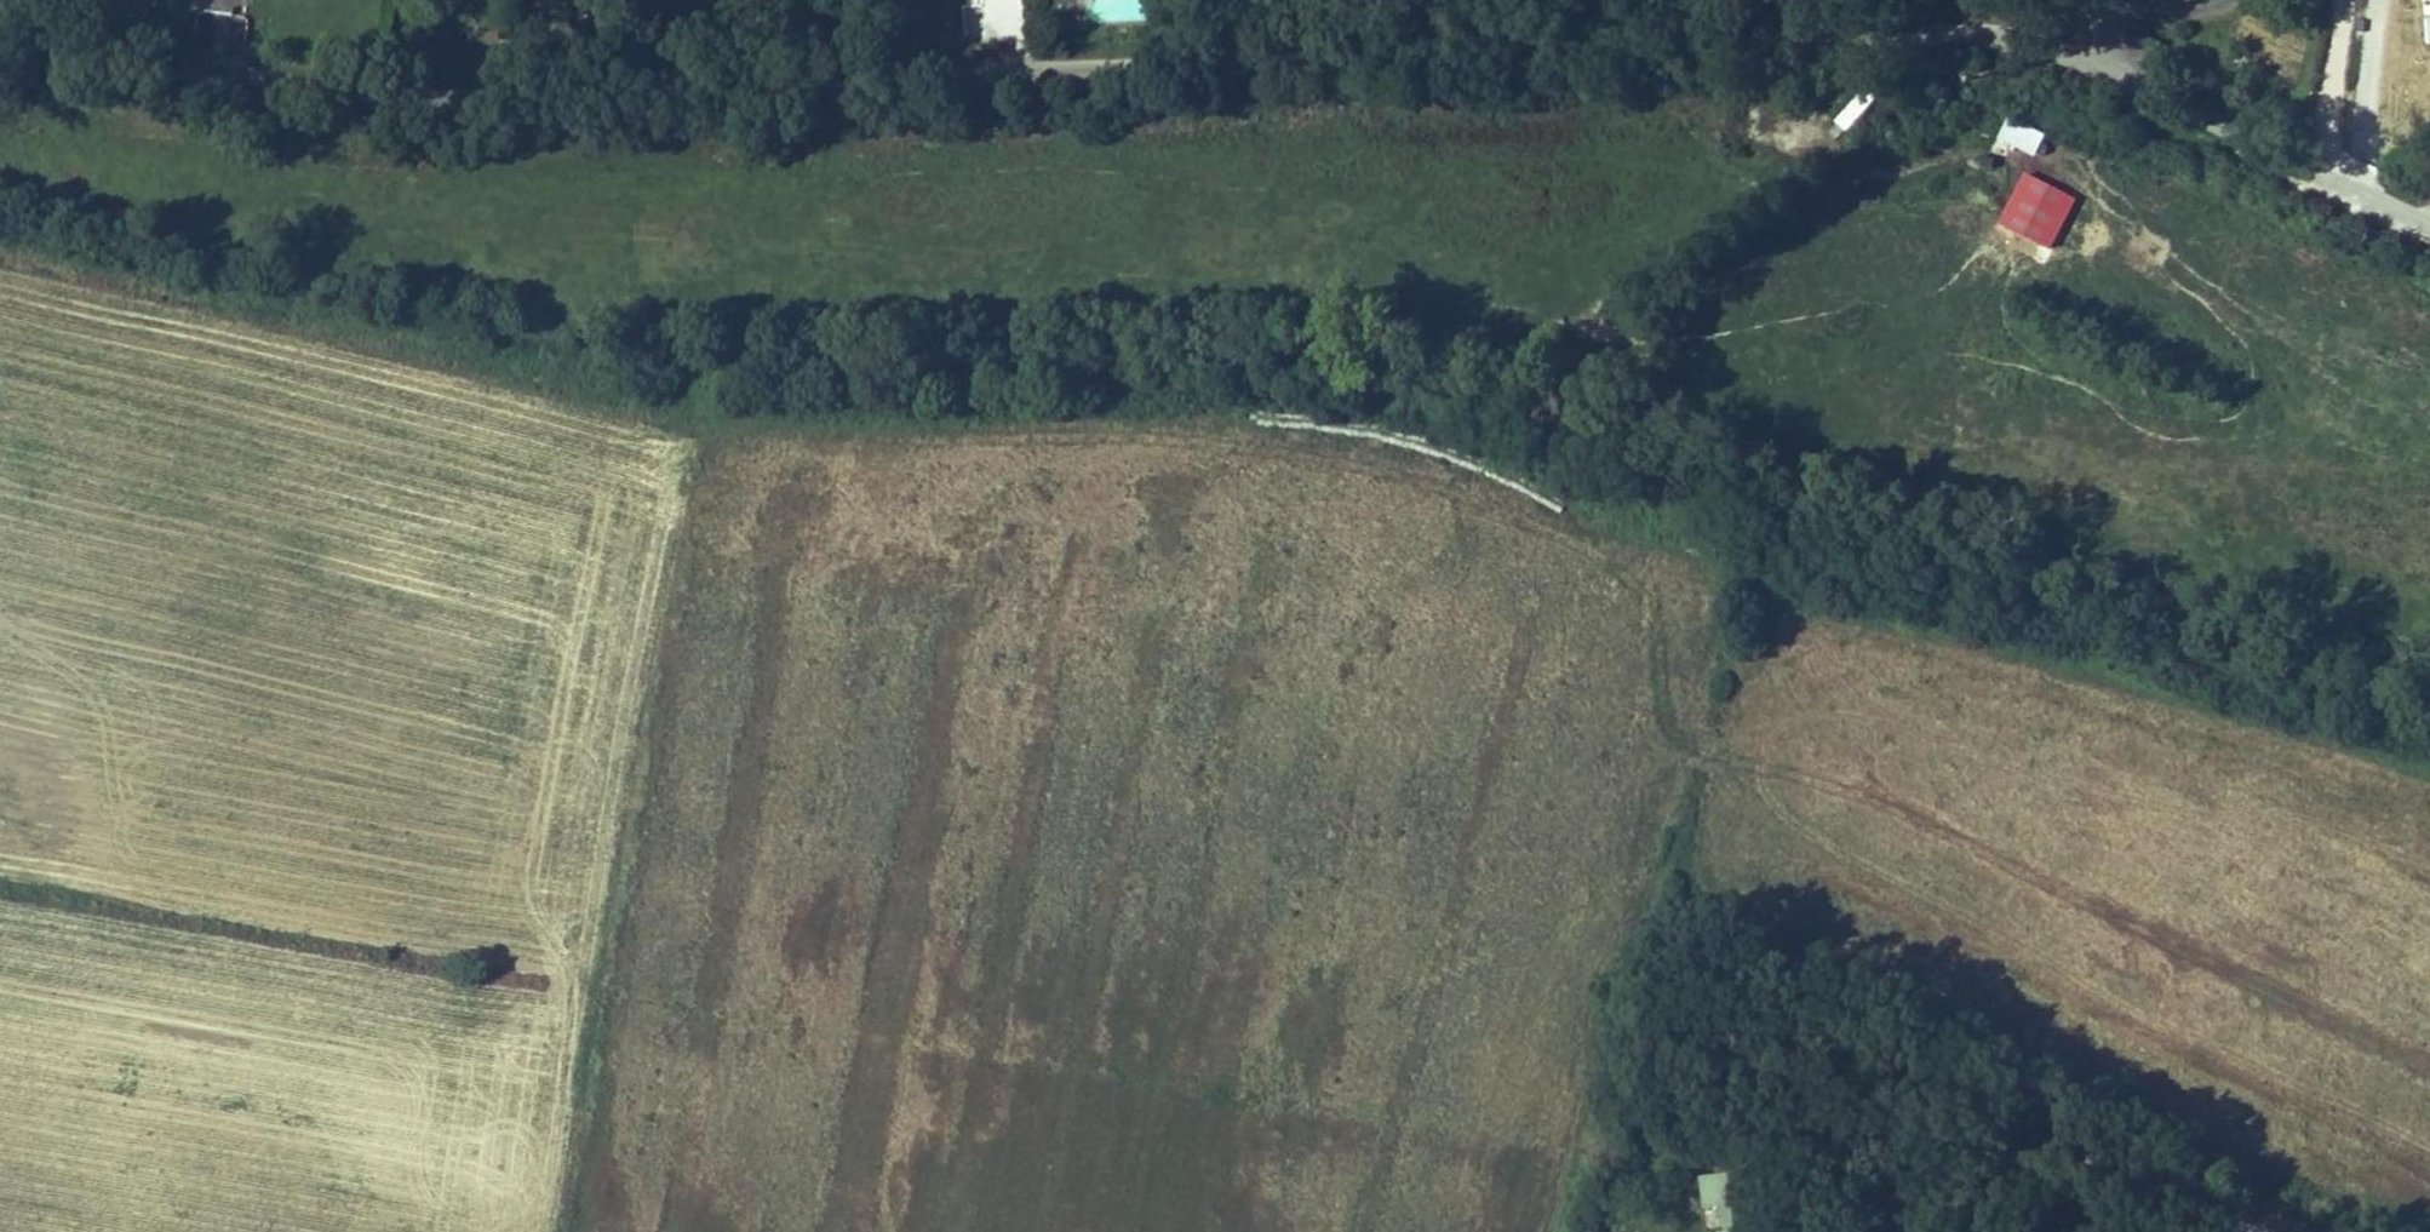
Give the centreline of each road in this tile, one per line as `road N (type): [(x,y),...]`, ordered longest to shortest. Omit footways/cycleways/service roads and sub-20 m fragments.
road 1 (residential): [(1991,36),(1950,31),(455,93),(361,86),(0,32)]
road 2 (residential): [(1991,36),(2071,56),(2429,223)]

